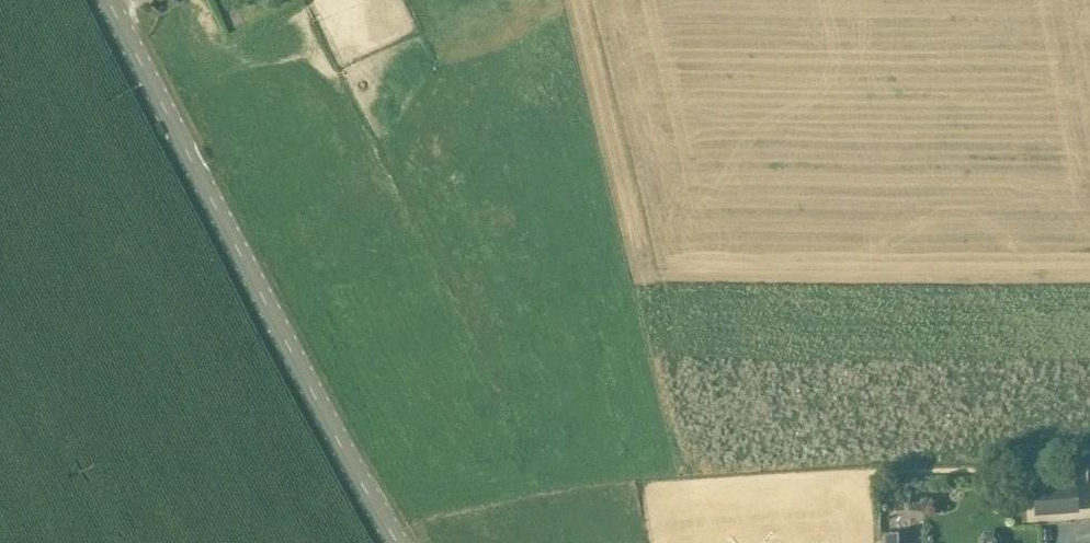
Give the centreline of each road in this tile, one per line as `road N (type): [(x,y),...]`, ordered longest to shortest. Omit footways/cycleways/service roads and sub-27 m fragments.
road 1 (tertiary): [(403,542),(281,333),(112,0)]

